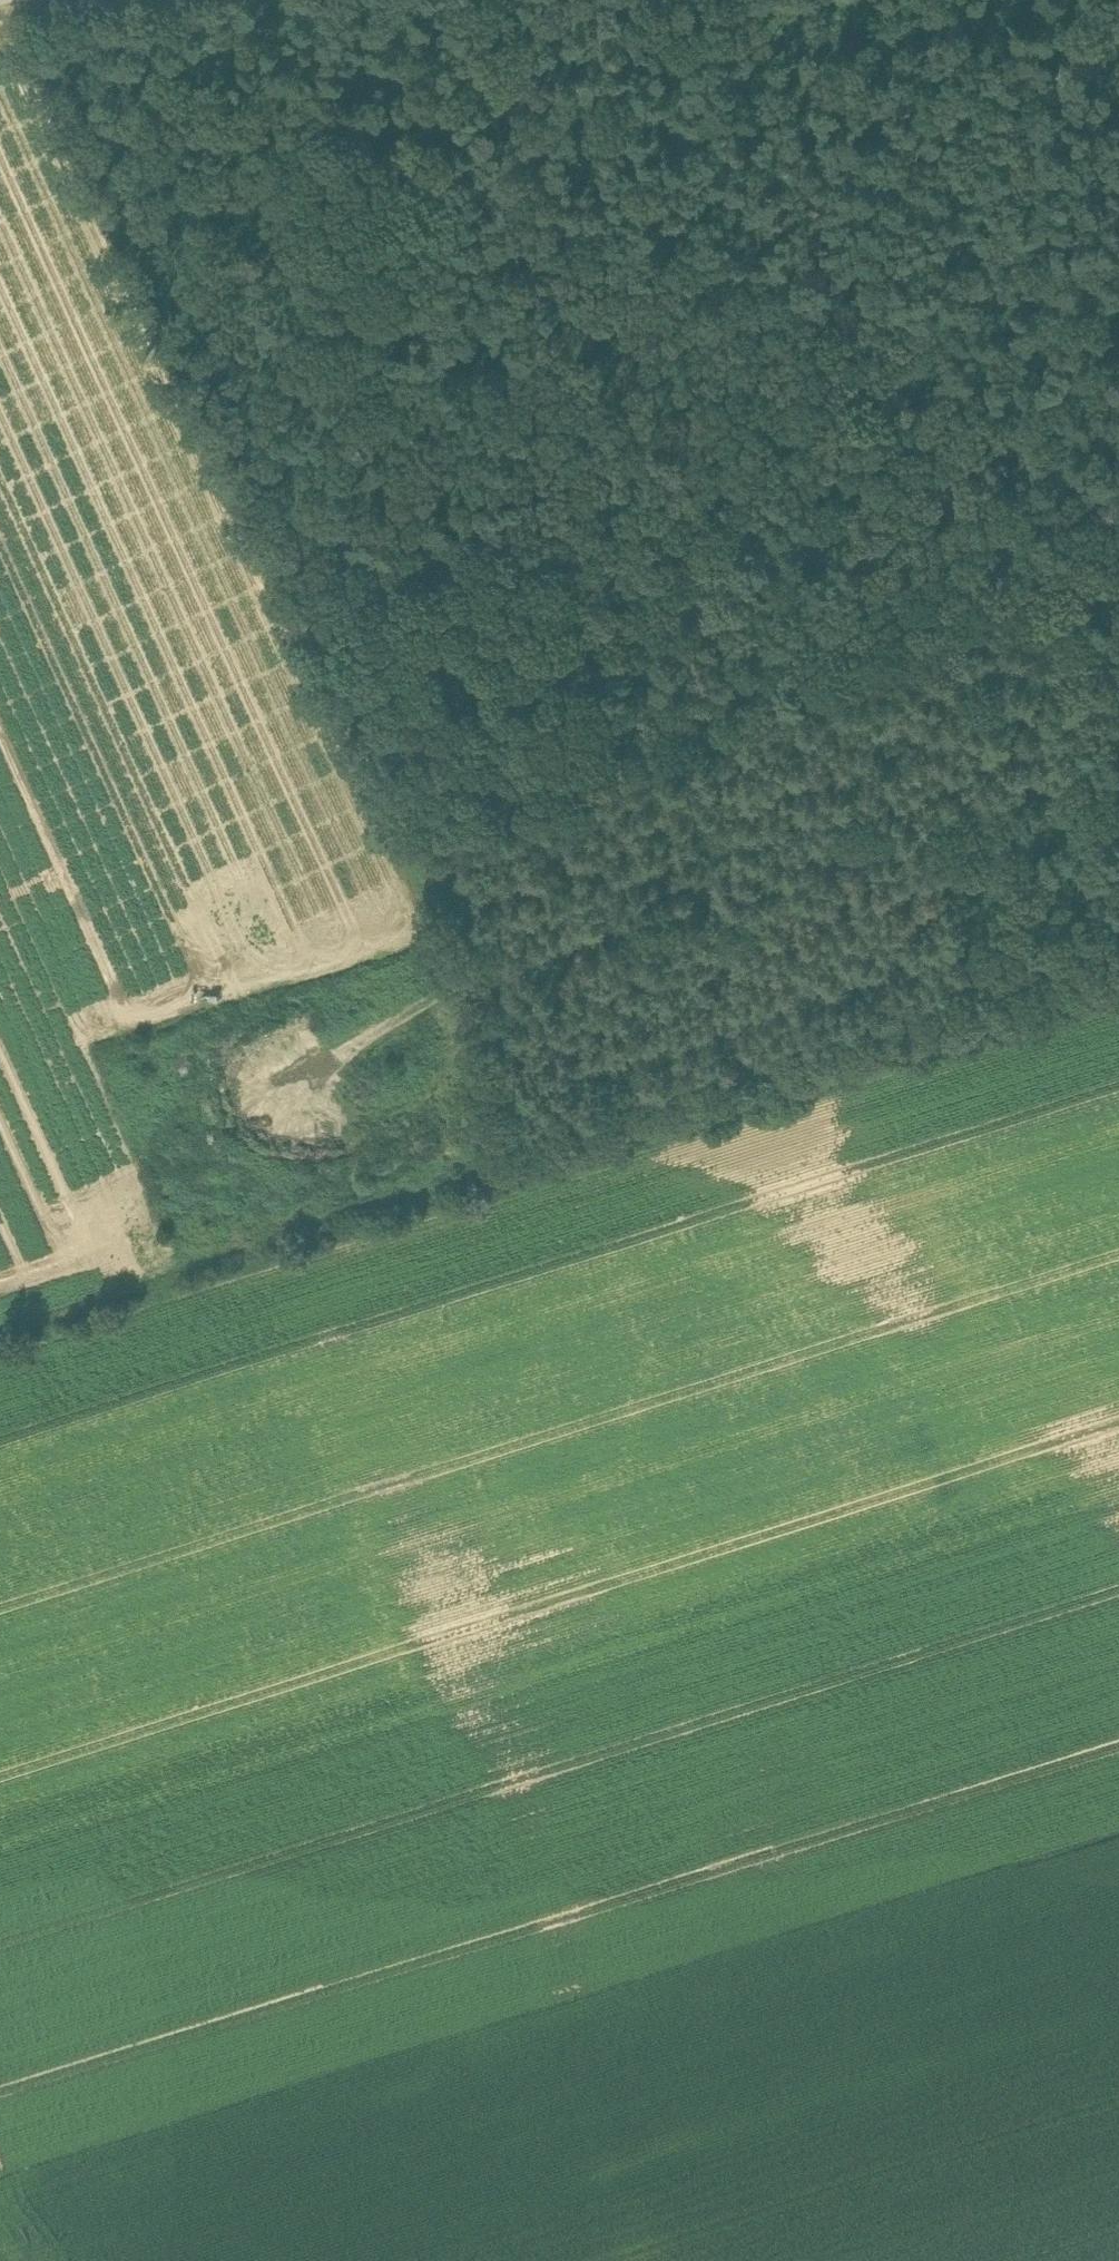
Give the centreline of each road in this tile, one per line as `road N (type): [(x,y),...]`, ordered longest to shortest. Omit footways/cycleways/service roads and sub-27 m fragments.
road 1 (track): [(4,0),(447,984),(1118,757)]

